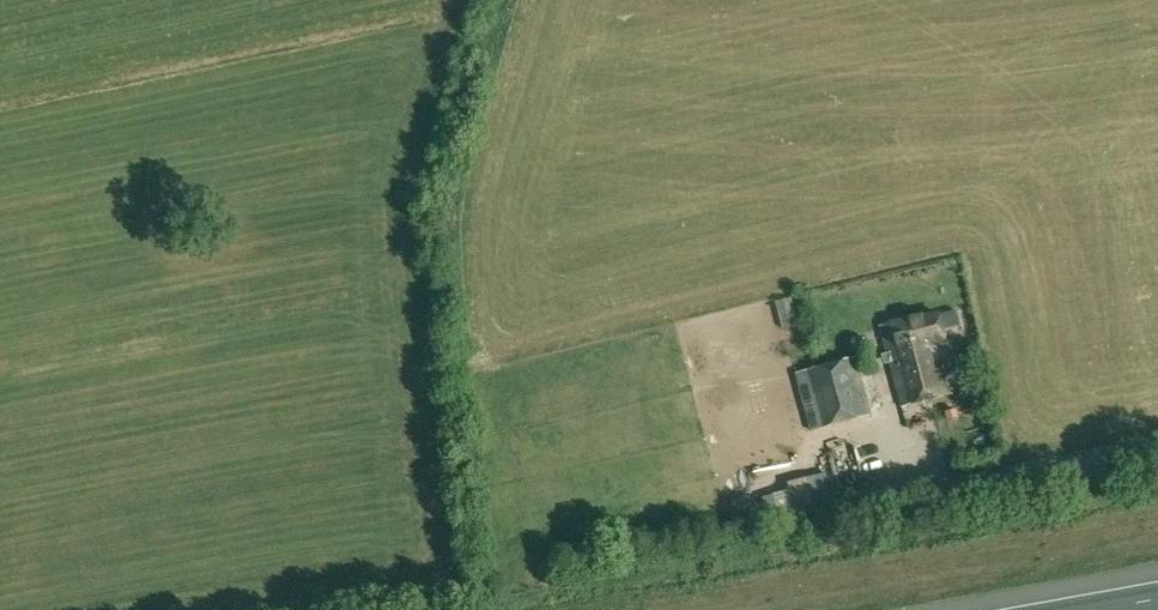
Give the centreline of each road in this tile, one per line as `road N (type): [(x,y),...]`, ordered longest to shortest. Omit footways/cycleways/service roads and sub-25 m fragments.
road 1 (unclassified): [(973,481),(1157,450)]

